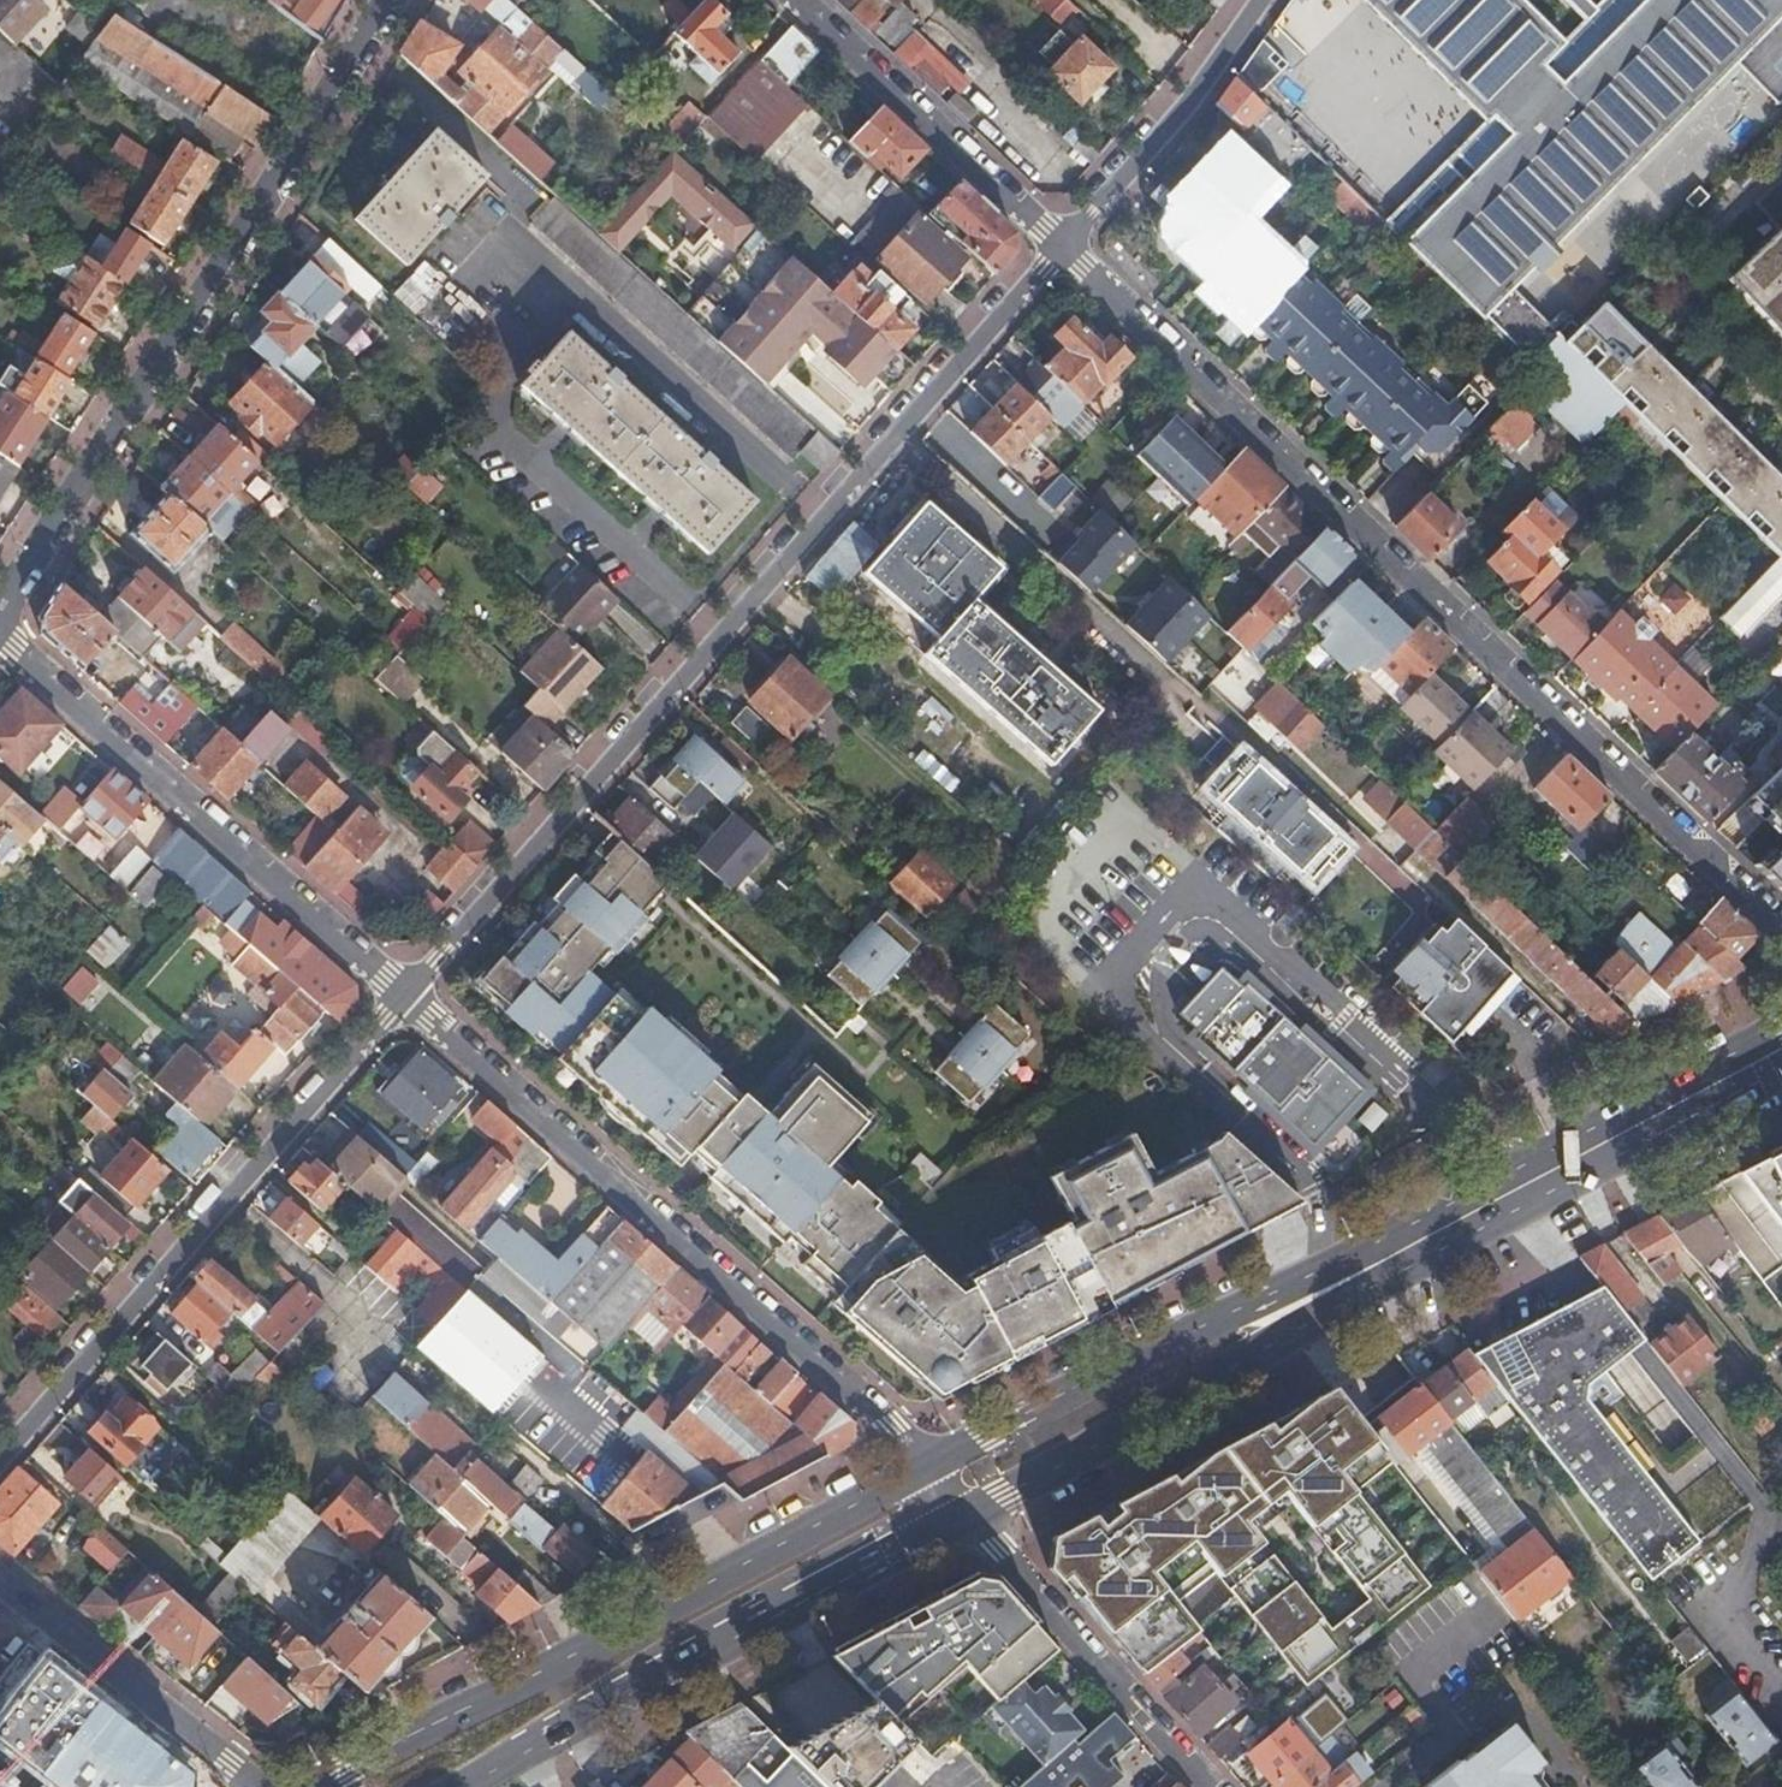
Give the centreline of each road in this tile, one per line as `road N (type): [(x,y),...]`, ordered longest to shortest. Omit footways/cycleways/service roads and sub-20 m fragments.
road 1 (residential): [(1060,248),(828,512),(765,614),(406,996)]
road 2 (residential): [(1060,248),(1781,927)]
road 3 (residential): [(0,612),(391,0)]
road 4 (residential): [(929,1462),(406,996)]
road 5 (primary): [(929,1462),(327,1786)]
road 6 (residential): [(406,996),(0,1452)]
road 7 (primary): [(456,1786),(852,1564),(970,1513)]
road 8 (residential): [(406,996),(0,634)]
road 9 (primary): [(1387,1262),(1336,1273),(929,1462)]
road 10 (primary): [(970,1513),(1387,1262)]
road 11 (primary): [(1387,1262),(1781,1050)]
road 12 (residential): [(1214,1786),(970,1513)]
road 13 (residential): [(1060,248),(793,0)]
road 14 (secondary): [(255,1786),(0,1585)]
road 15 (residential): [(1261,0),(1060,248)]

